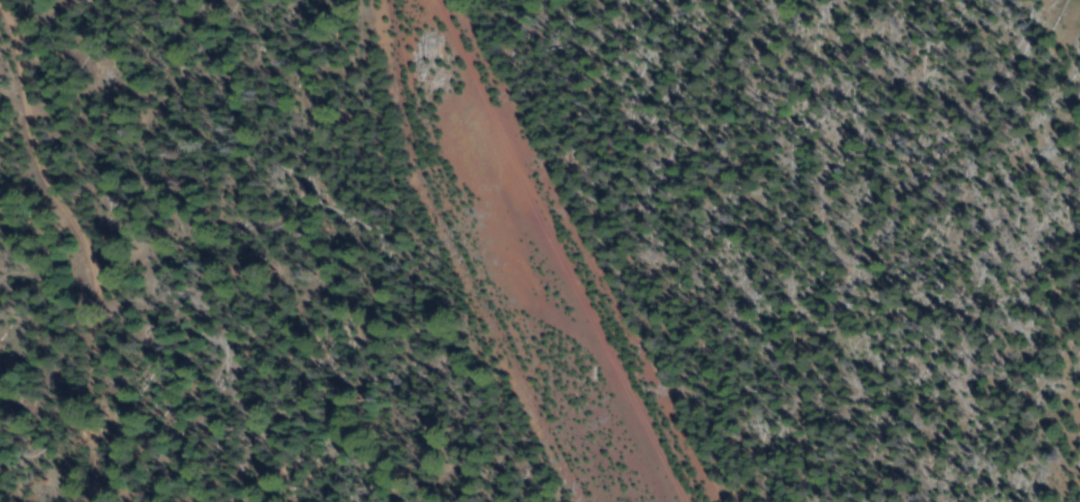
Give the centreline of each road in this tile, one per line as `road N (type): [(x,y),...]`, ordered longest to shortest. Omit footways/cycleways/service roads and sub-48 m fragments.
road 1 (track): [(4,0),(24,44),(42,184),(52,212),(81,231),(92,257),(91,501)]

